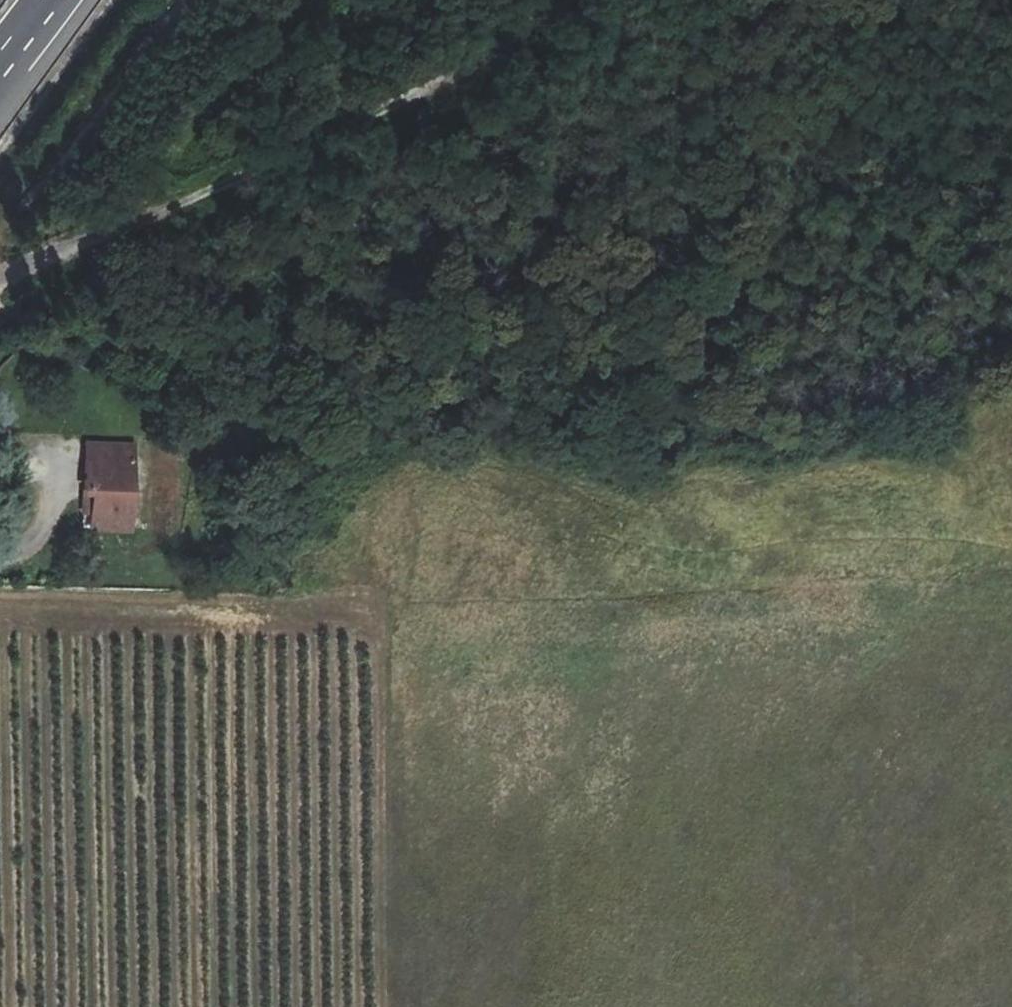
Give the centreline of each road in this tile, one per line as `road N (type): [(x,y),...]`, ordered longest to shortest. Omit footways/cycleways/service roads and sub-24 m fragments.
road 1 (track): [(0,278),(209,194),(429,88),(567,0)]
road 2 (track): [(890,0),(1011,34)]

